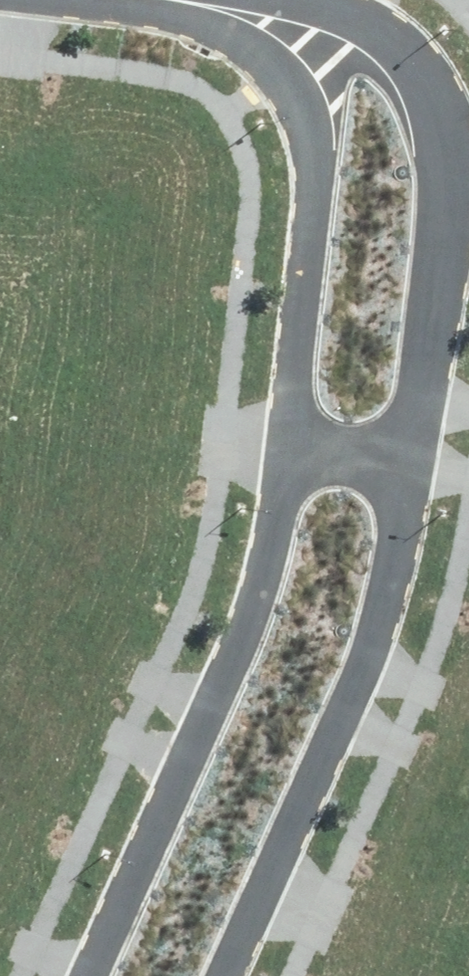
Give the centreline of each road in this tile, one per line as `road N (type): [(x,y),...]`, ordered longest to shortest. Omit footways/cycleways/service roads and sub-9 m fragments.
road 1 (residential): [(230,0),(369,22),(414,55),(439,91),(452,174),(412,447)]
road 2 (residential): [(81,975),(235,654),(271,539),(285,431)]
road 3 (residential): [(412,447),(388,616),(222,975)]
road 4 (residential): [(285,431),(315,207),(314,150),(298,100),(282,62),(258,38),(136,0)]
road 5 (residential): [(285,431),(412,447)]

